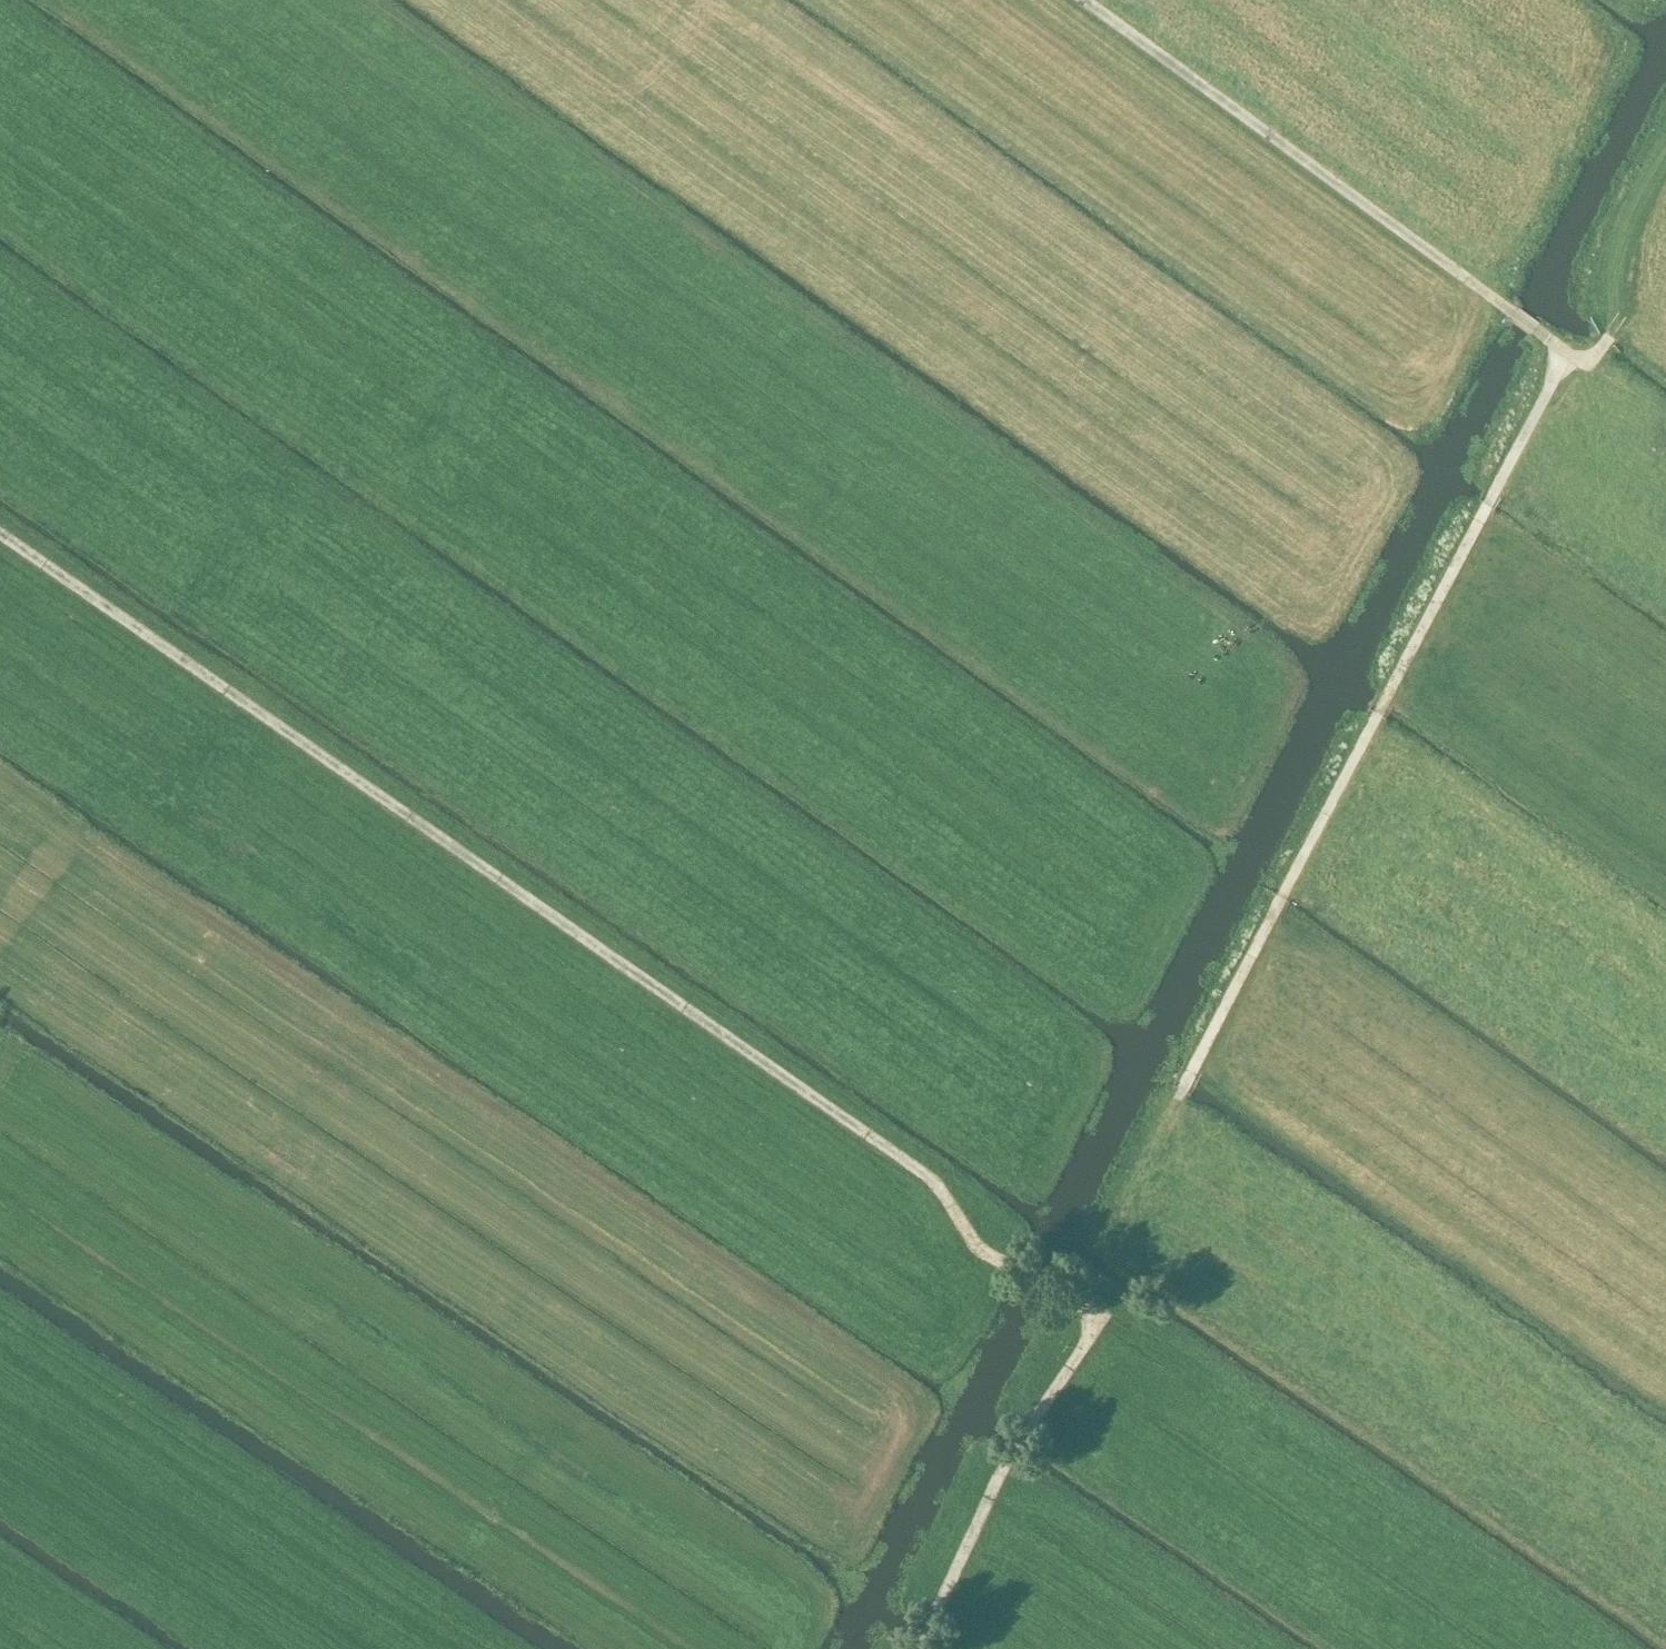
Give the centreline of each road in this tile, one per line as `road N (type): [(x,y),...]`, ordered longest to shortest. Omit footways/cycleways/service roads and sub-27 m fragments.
road 1 (track): [(0,536),(935,1181),(972,1243),(1099,1320),(1004,1469),(911,1648)]
road 2 (track): [(1561,347),(1547,392),(1174,1102)]
road 3 (track): [(1081,0),(1586,363),(1610,336)]

